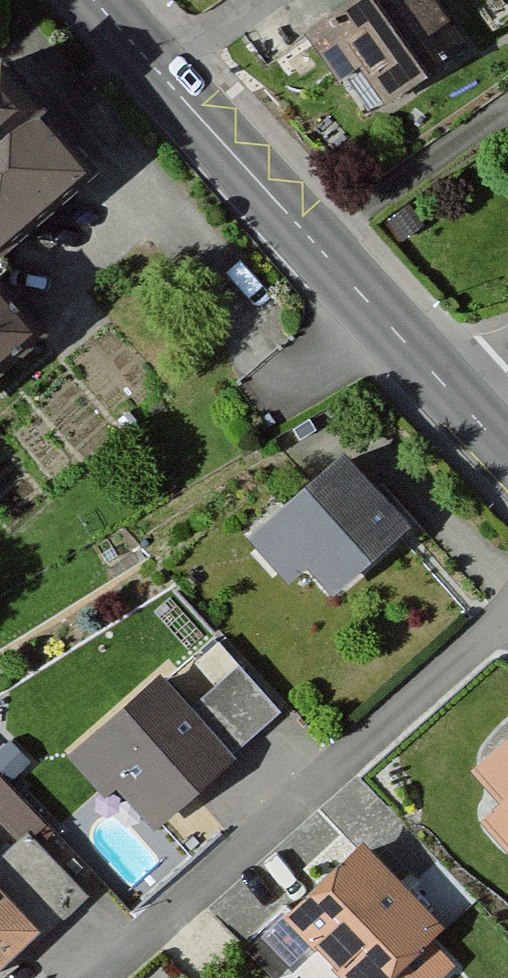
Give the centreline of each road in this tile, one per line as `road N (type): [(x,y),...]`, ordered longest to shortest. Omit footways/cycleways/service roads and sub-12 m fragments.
road 1 (residential): [(507,611),(106,977)]
road 2 (secondary): [(456,384),(149,66)]

